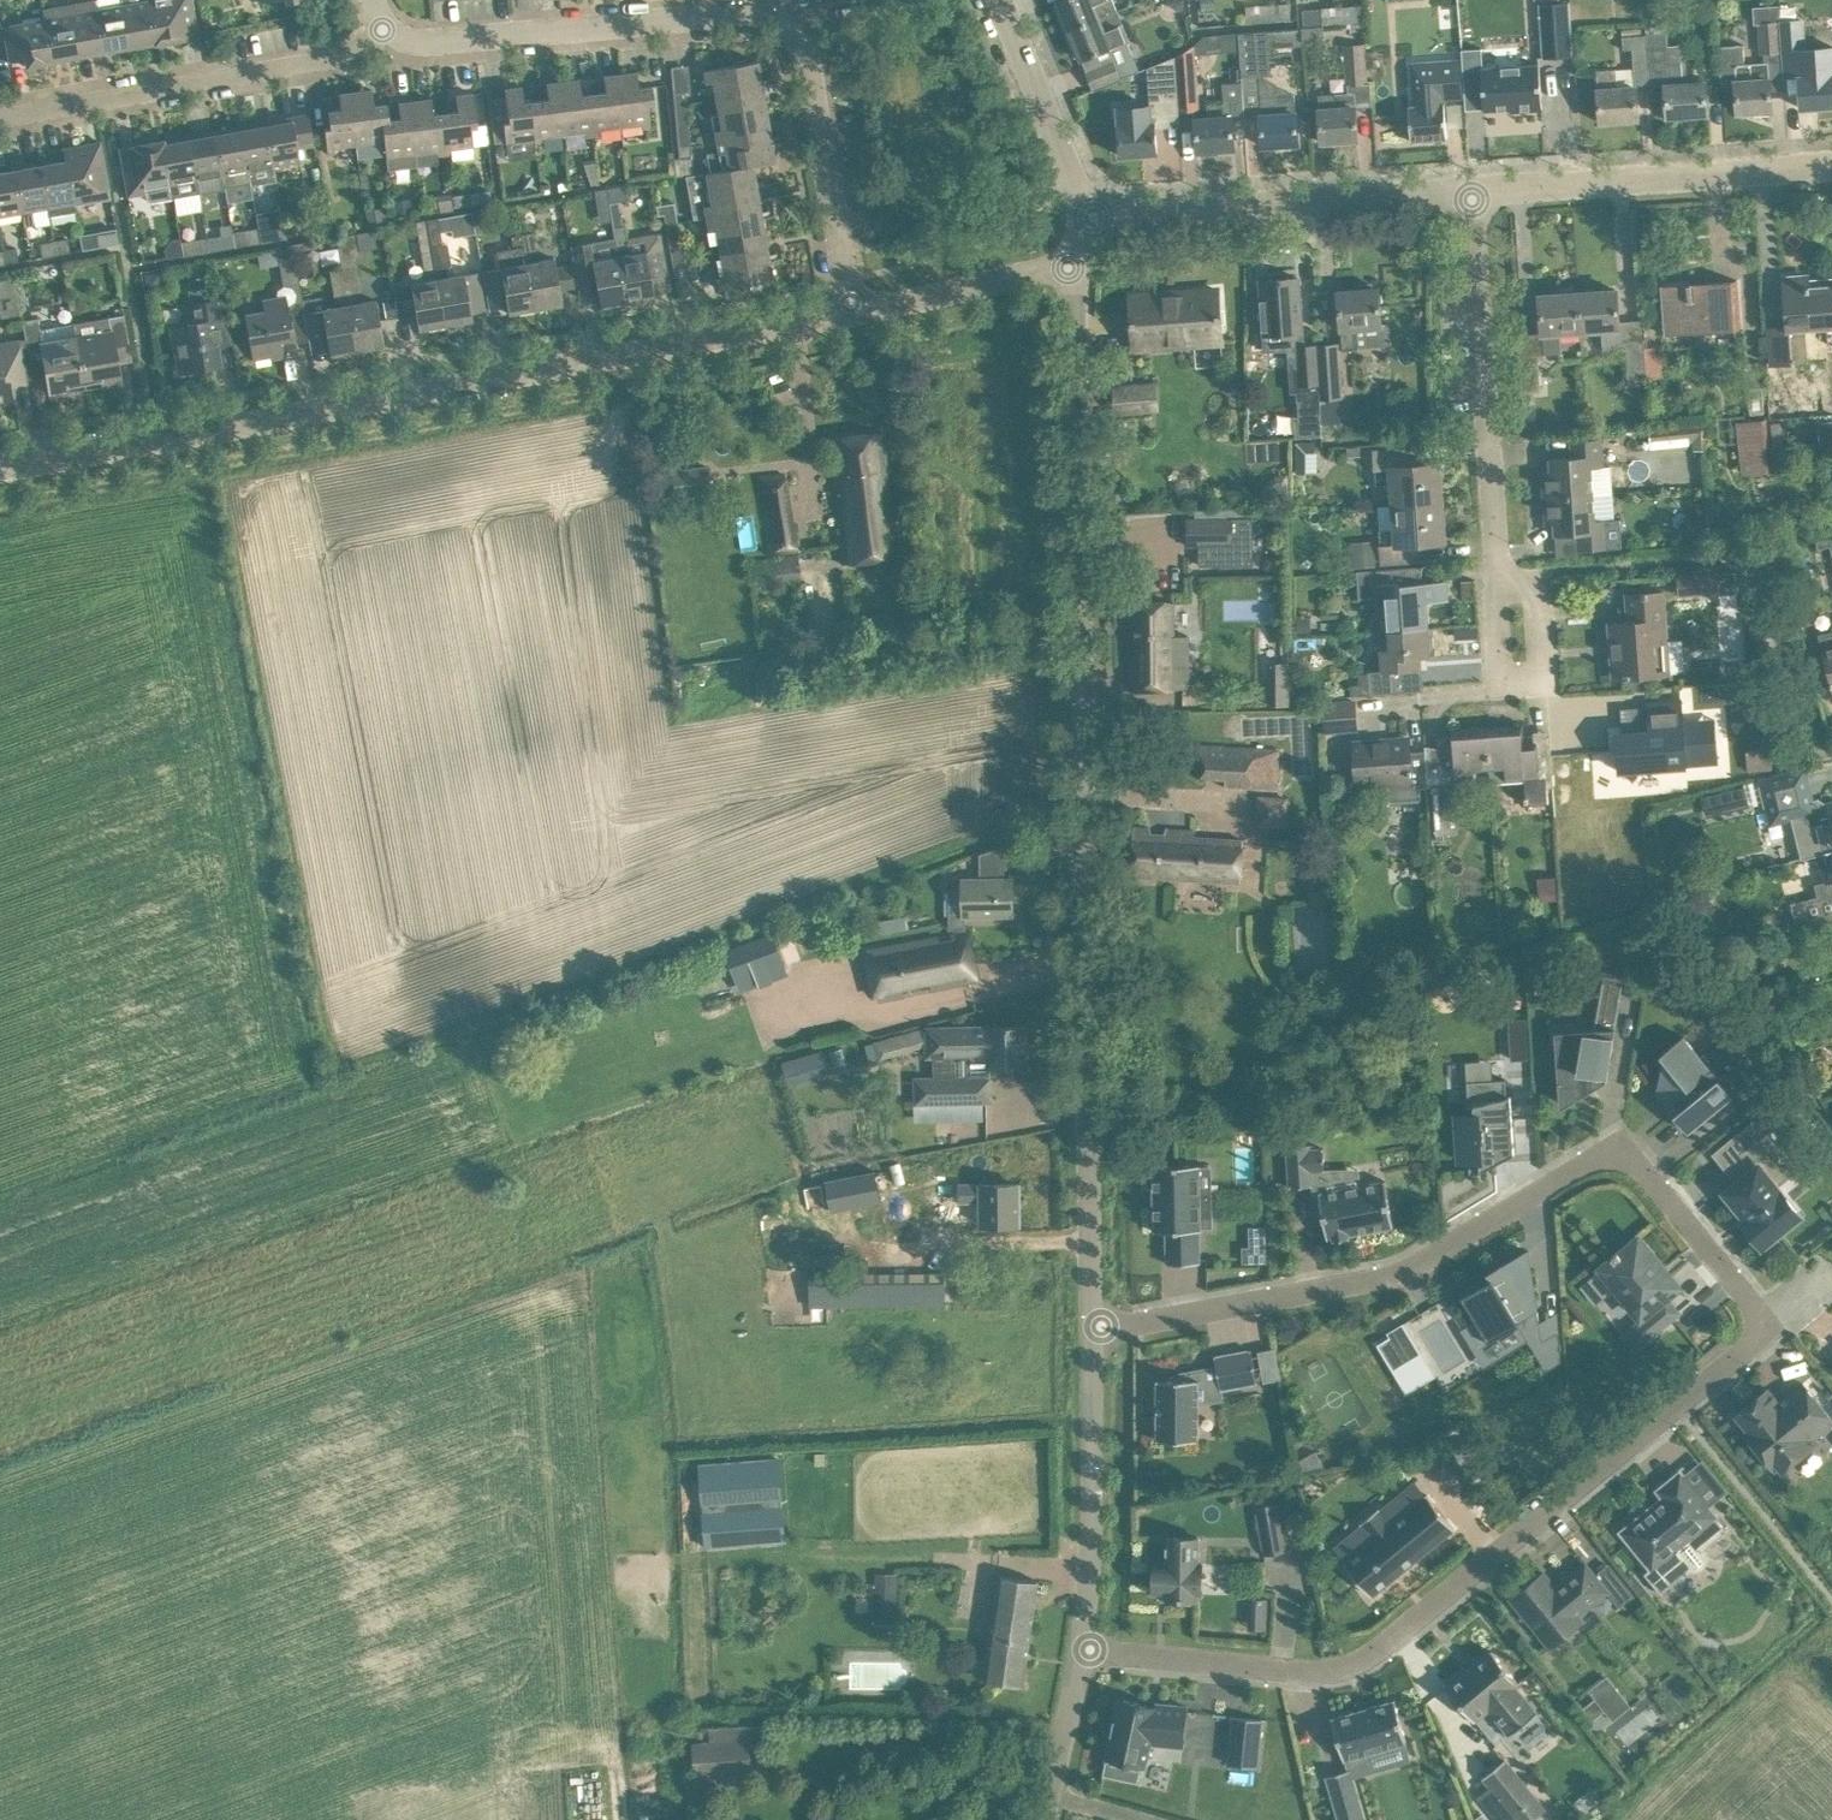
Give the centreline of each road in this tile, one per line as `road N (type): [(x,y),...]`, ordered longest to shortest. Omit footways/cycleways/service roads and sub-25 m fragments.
road 1 (unclassified): [(1091,1327),(1076,262)]
road 2 (unclassified): [(855,313),(0,469)]
road 3 (residential): [(1771,1329),(1386,1650),(1324,1673),(1083,1644)]
road 4 (residential): [(1091,1327),(1404,1270),(1620,1143),(1771,1329)]
road 5 (residential): [(855,313),(809,71),(787,31),(762,16),(738,15),(434,41),(386,27)]
road 6 (residential): [(0,119),(344,54),(386,27)]
road 7 (residential): [(1499,573),(1474,191)]
road 8 (residential): [(1474,191),(1094,217)]
road 9 (residential): [(1831,165),(1474,191)]
road 10 (unclassified): [(1083,1644),(1091,1327)]
road 11 (residential): [(1094,217),(1004,0)]
road 12 (unclassified): [(1076,262),(855,313)]
road 13 (unclassified): [(1042,1819),(1083,1644)]
road 14 (residential): [(1499,573),(1536,572),(1541,666),(1503,670)]

